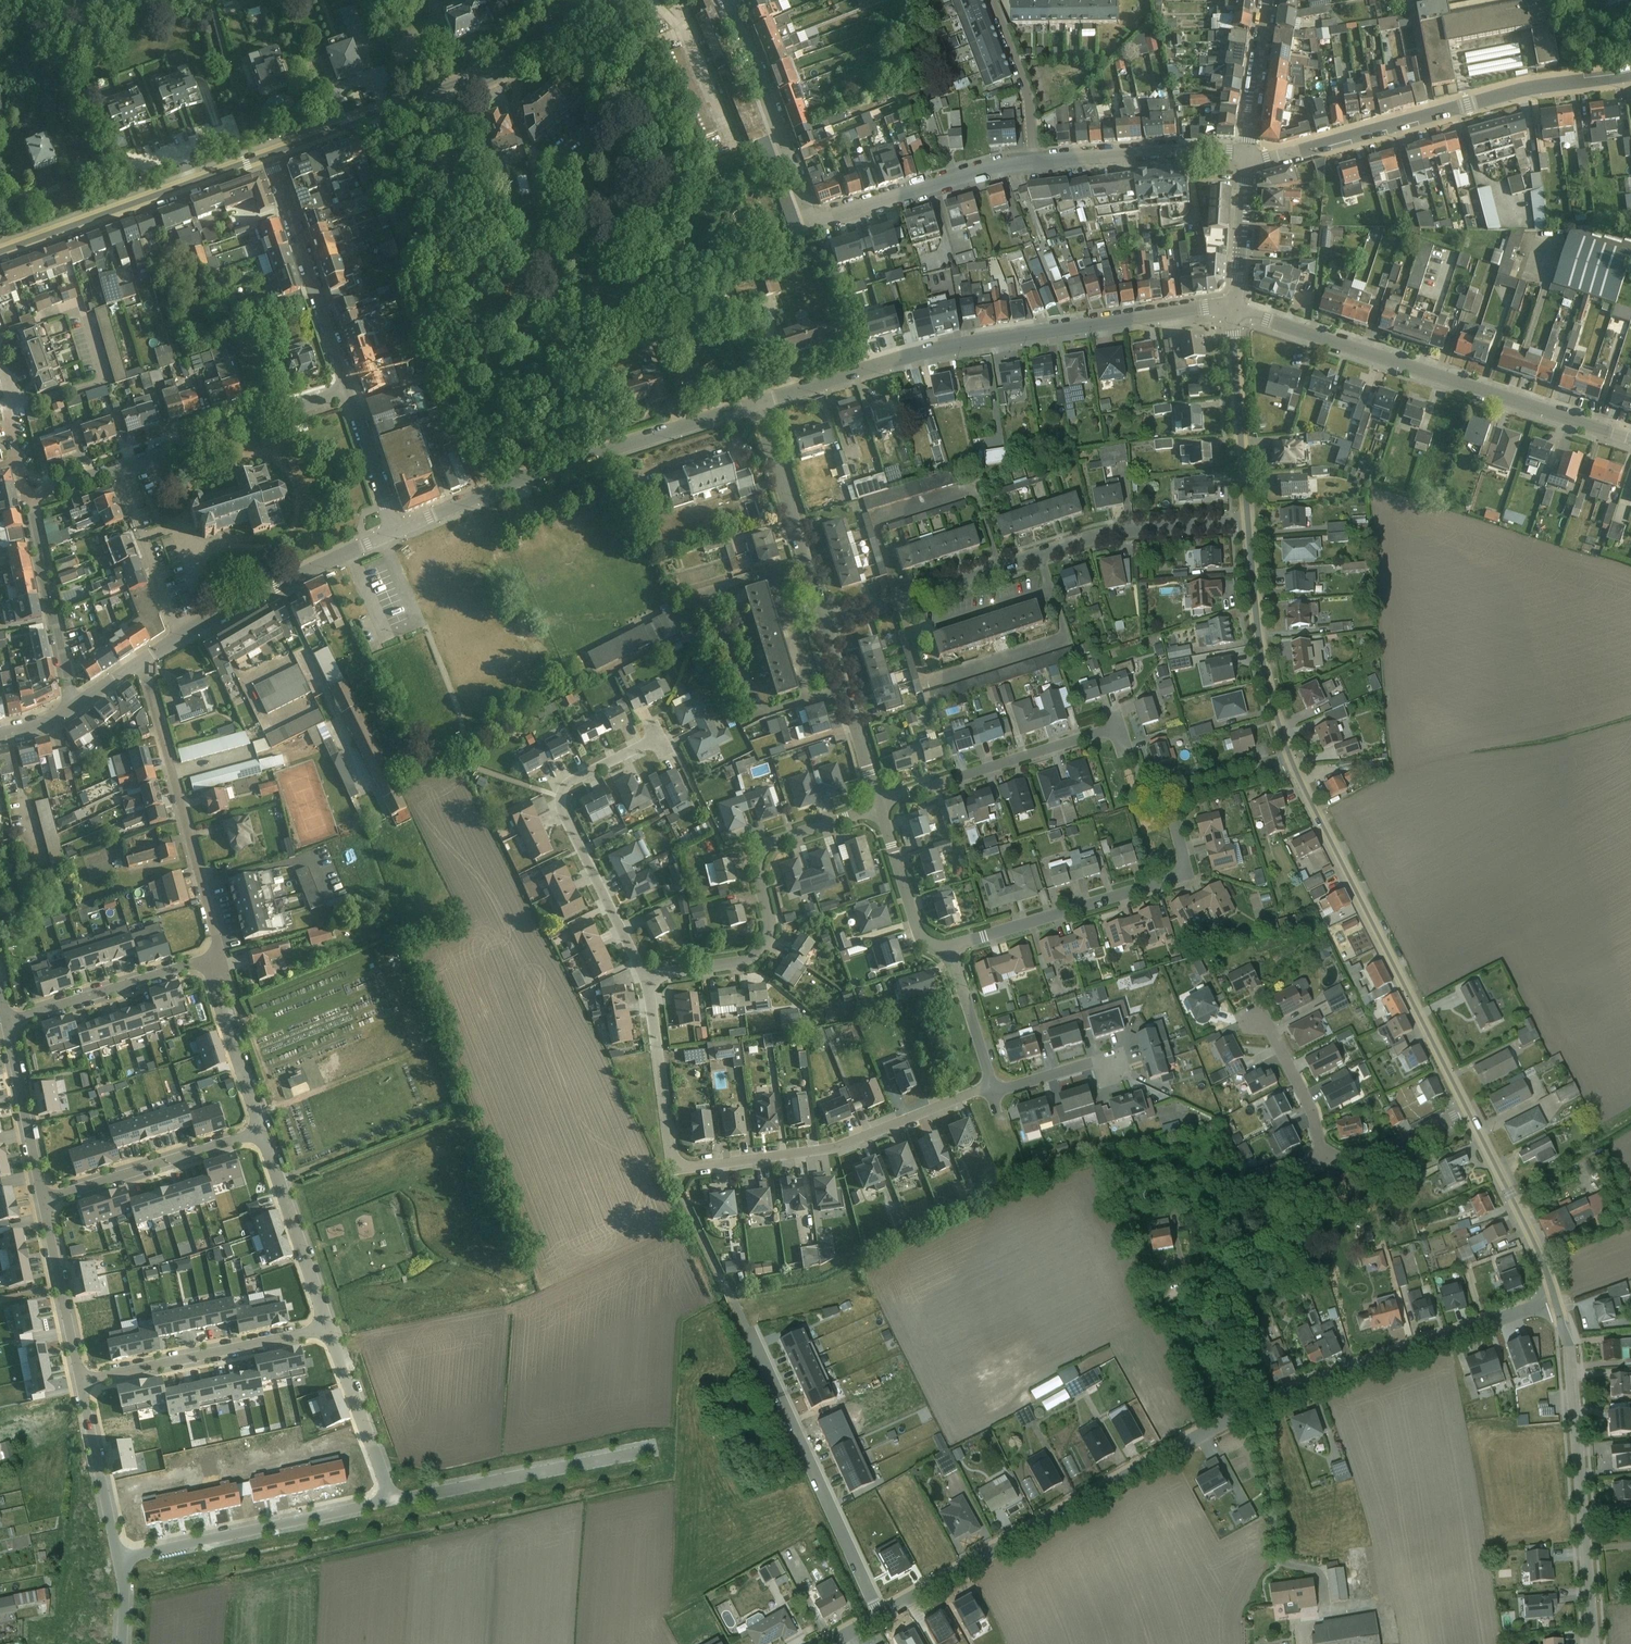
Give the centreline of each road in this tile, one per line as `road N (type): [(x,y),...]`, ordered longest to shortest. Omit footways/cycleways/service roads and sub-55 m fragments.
road 1 (residential): [(880,1618),(1264,1402),(1555,1299)]
road 2 (residential): [(644,980),(678,1167),(835,1146),(990,1086)]
road 3 (residential): [(1230,310),(930,353),(759,409)]
road 4 (residential): [(1032,165),(816,221),(723,0)]
road 5 (residential): [(1245,521),(1130,533),(819,624)]
road 6 (residential): [(950,949),(1169,881),(1183,868),(1174,821),(1180,799),(1288,763)]
road 7 (residential): [(1630,440),(1230,310)]
road 8 (residential): [(1630,78),(1523,92),(1268,161),(1247,159)]
road 9 (residential): [(1467,1109),(1288,763)]
road 10 (residential): [(759,409),(395,532)]
road 11 (secondary): [(271,158),(489,78),(590,0)]
road 12 (residential): [(879,810),(758,857),(769,932),(755,958),(644,980)]
road 13 (residential): [(1593,1643),(1570,1345),(1555,1299)]
road 14 (residential): [(644,980),(559,798),(568,785),(666,738)]
road 15 (residential): [(880,1618),(747,1330)]
road 16 (residential): [(209,963),(219,947),(142,661)]
road 17 (residential): [(1467,1109),(1406,1139),(1333,1157),(1259,1008)]
road 18 (secondary): [(0,253),(271,158)]
road 19 (residential): [(387,1501),(119,1560)]
road 20 (residential): [(651,1452),(387,1501)]
road 21 (residential): [(878,805),(1120,728)]
road 22 (residential): [(82,1382),(328,1330)]
road 23 (residential): [(1288,763),(1253,620),(1245,521)]
road 24 (residential): [(271,158),(347,392)]
road 25 (residential): [(117,469),(347,392)]
road 26 (residential): [(395,532),(178,639)]
road 27 (residential): [(44,1202),(262,1132)]
road 28 (residential): [(759,409),(819,624)]
road 29 (residential): [(1247,159),(1198,152),(1032,165)]
road 30 (residential): [(25,498),(72,708)]
road 31 (residential): [(1245,521),(1230,310)]
road 32 (residential): [(6,1022),(209,963)]
road 33 (residential): [(1555,1299),(1467,1109)]
road 34 (residential): [(262,1132),(328,1330)]
road 35 (residential): [(819,624),(878,805)]
road 36 (residential): [(44,1202),(82,1382)]
road 37 (residential): [(6,1022),(44,1202)]
road 38 (residential): [(82,1382),(119,1560)]
road 39 (residential): [(328,1330),(387,1501)]
road 40 (residential): [(117,469),(178,639)]
road 41 (residential): [(209,963),(262,1132)]
road 42 (residential): [(991,0),(1029,96),(1032,165)]
road 43 (residential): [(879,810),(920,937),(950,949)]
road 44 (residential): [(1268,0),(1247,159)]
road 45 (residential): [(1247,159),(1230,310)]
road 46 (residential): [(347,392),(395,532)]
road 47 (residential): [(950,949),(990,1086)]
road 48 (residential): [(0,368),(25,498)]

